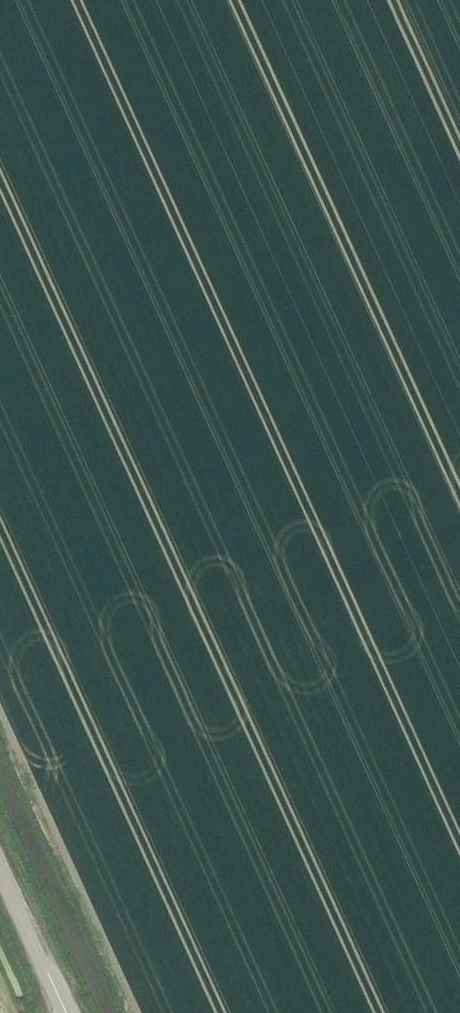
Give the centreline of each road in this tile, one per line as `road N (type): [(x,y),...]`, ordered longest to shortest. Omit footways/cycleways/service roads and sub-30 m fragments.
road 1 (unclassified): [(58,1012),(0,885)]

